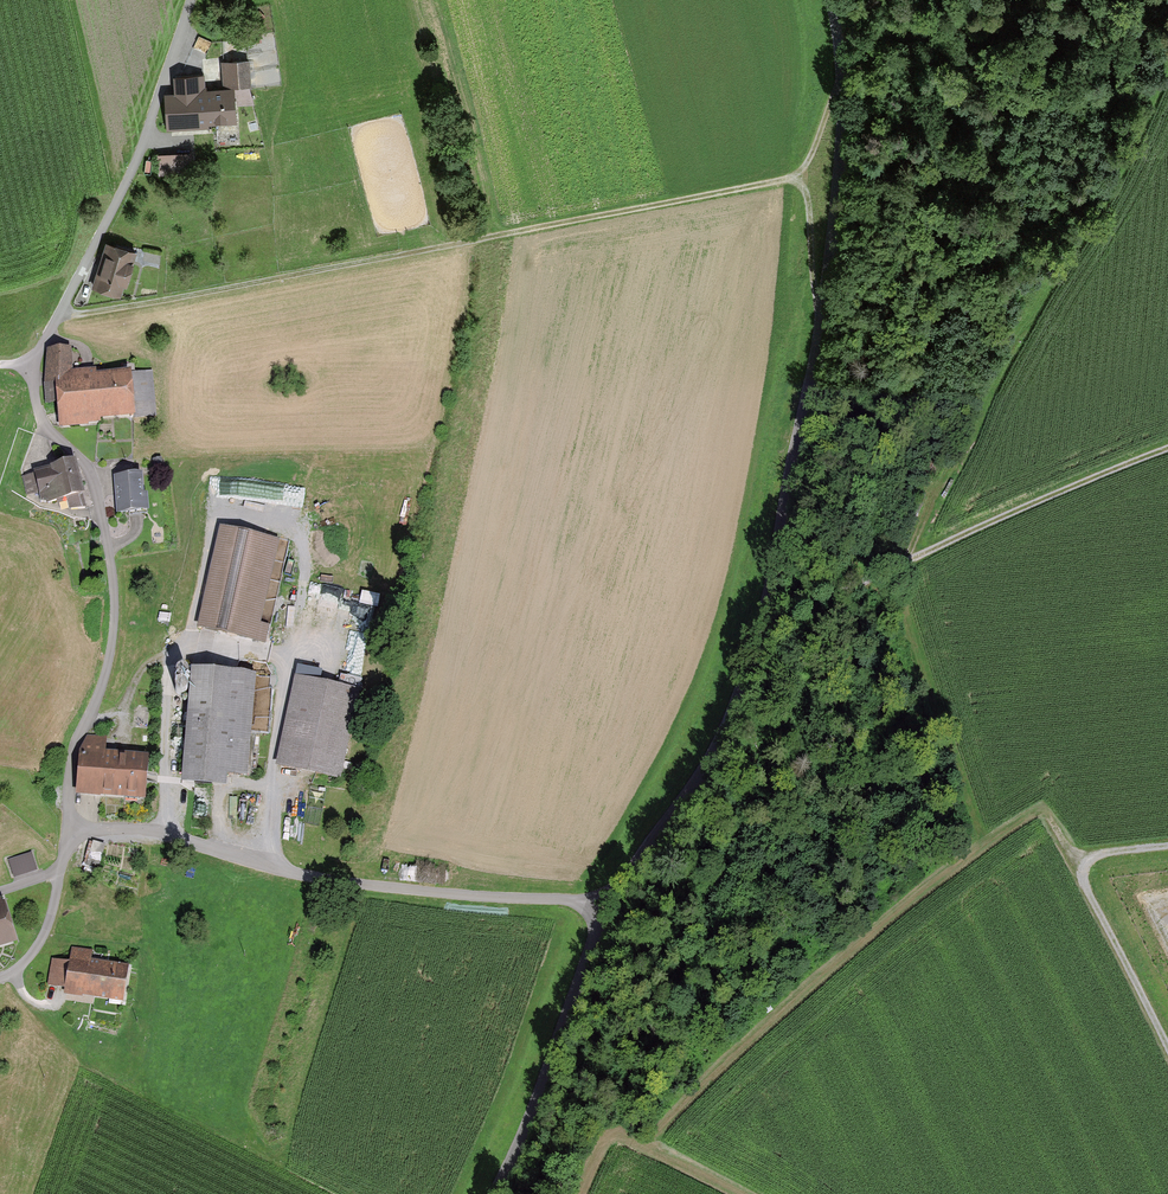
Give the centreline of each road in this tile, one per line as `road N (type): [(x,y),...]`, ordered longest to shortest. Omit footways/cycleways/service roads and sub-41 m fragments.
road 1 (track): [(911,0),(923,94),(908,139),(917,183),(909,210),(912,245),(901,296),(849,393),(842,546),(852,671),(835,709),(779,748),(709,837),(620,1105)]
road 2 (unclassified): [(829,0),(842,49),(839,175),(754,646),(718,738),(605,905)]
road 3 (track): [(59,318),(789,178),(806,188),(817,315)]
road 4 (residential): [(68,829),(73,762),(111,649),(114,593),(91,476),(43,422),(36,362),(146,143),(194,0)]
road 5 (track): [(1167,449),(848,589),(798,620),(769,659),(747,713),(718,738)]
road 6 (residential): [(605,905),(361,884),(171,837),(68,829)]
road 7 (unclassified): [(605,905),(489,1193)]
road 8 (track): [(1167,848),(1096,854),(1079,870),(1167,1055)]
road 9 (residential): [(68,829),(43,936),(0,978)]
road 10 (track): [(1088,862),(1043,817),(986,832)]

